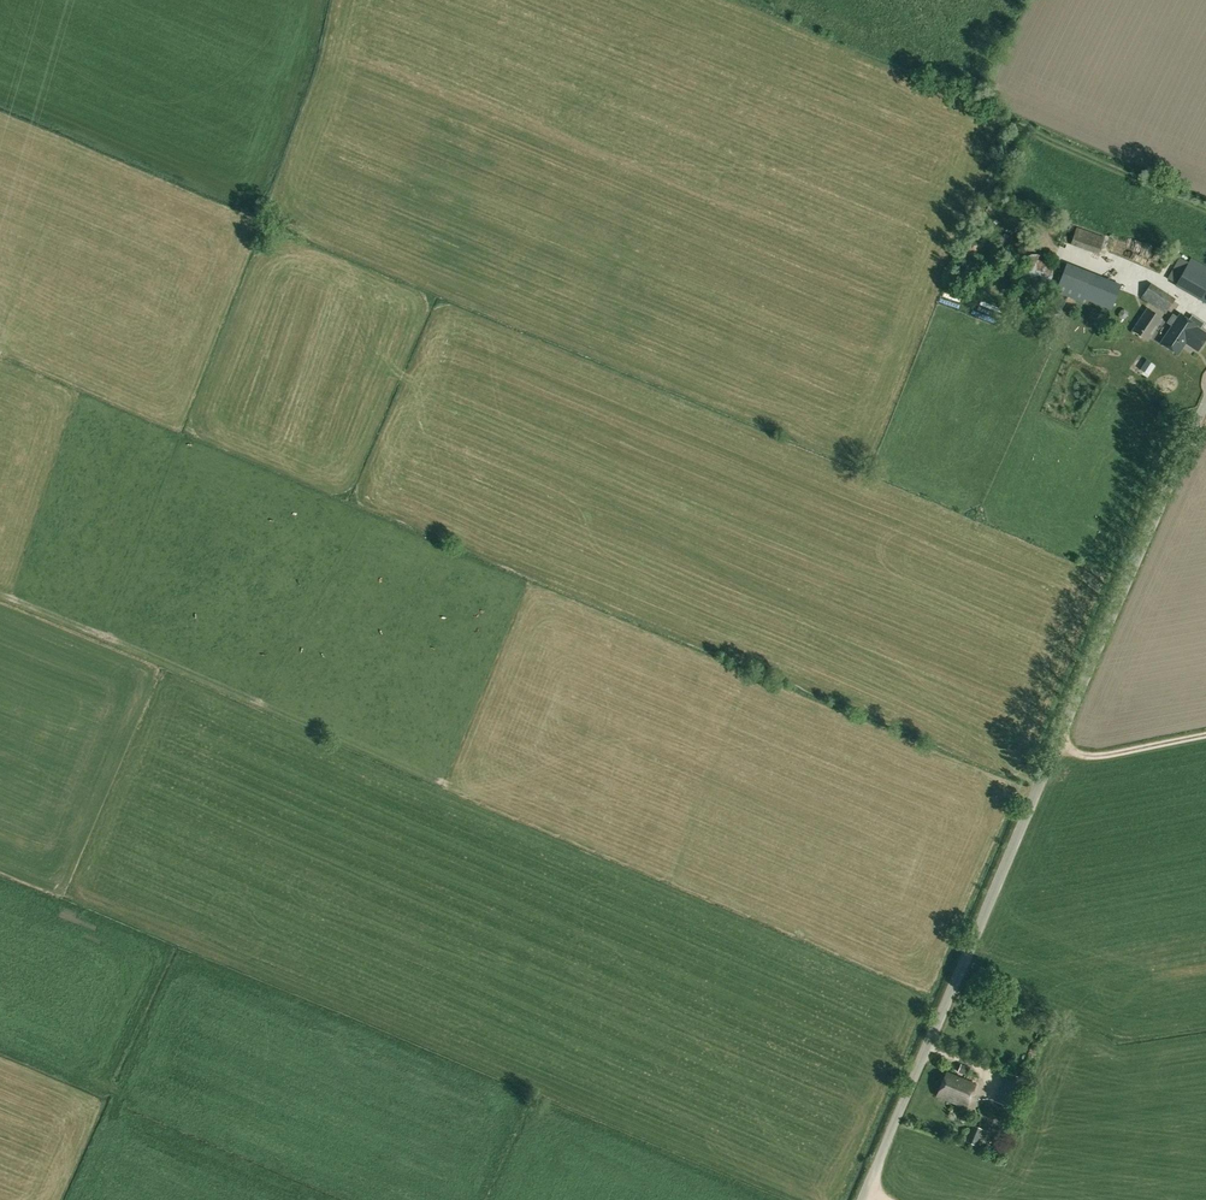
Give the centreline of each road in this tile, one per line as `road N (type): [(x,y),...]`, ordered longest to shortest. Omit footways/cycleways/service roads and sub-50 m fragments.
road 1 (unclassified): [(864,1199),(1205,402)]

